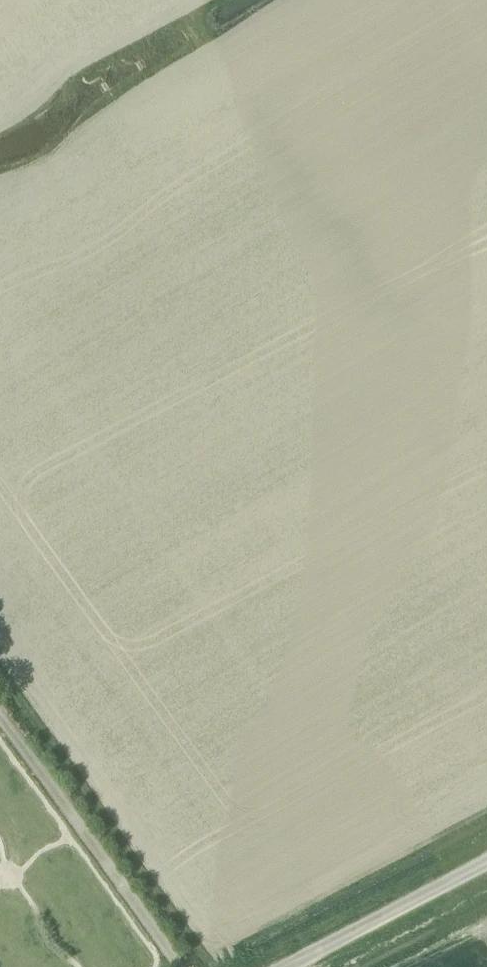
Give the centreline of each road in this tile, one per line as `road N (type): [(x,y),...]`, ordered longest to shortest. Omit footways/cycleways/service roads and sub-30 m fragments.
road 1 (unclassified): [(286,966),(486,862)]

